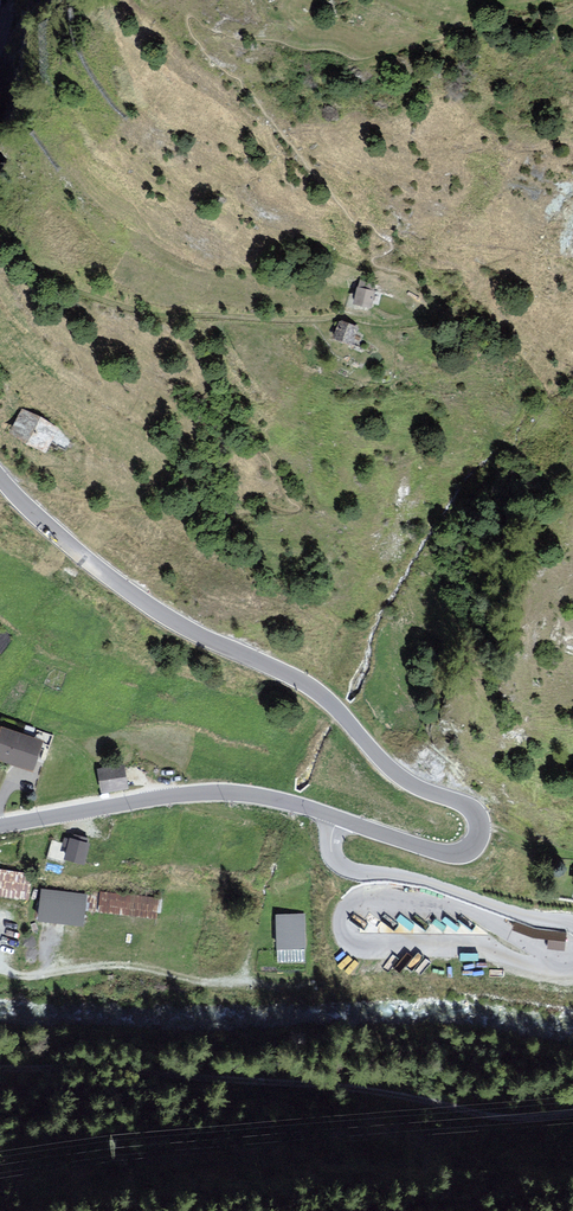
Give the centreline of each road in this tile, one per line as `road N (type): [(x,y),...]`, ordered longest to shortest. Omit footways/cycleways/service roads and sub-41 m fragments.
road 1 (tertiary): [(0,826),(226,792),(314,810),(445,853),(471,849),(480,825),(468,805),(393,771),(306,683),(194,632),(127,590),(0,476)]
road 2 (track): [(572,1111),(517,1119),(340,1085),(0,1064)]
road 3 (track): [(2,965),(24,977),(97,968),(221,986),(299,984)]
road 4 (track): [(439,313),(397,323),(172,315)]
road 5 (track): [(0,243),(56,285),(172,315)]

